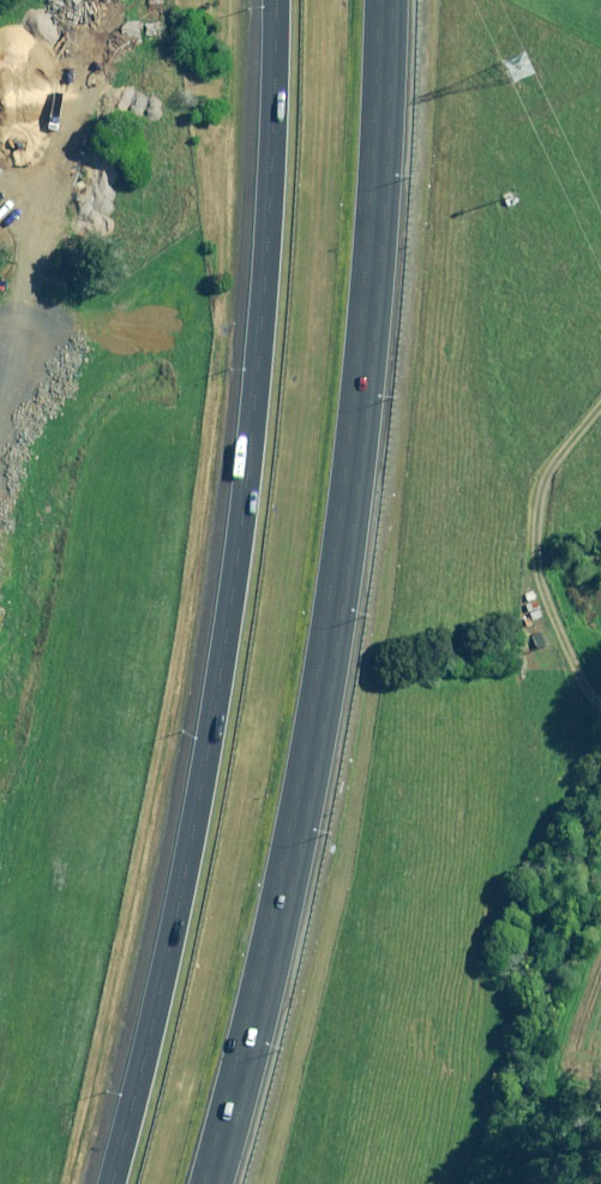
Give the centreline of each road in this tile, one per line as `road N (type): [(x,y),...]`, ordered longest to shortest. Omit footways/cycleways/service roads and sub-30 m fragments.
road 1 (motorway): [(377,0),(360,329),(336,540),(261,963),(204,1183)]
road 2 (motorway): [(113,1183),(202,774),(236,549),(260,346),(274,0)]

